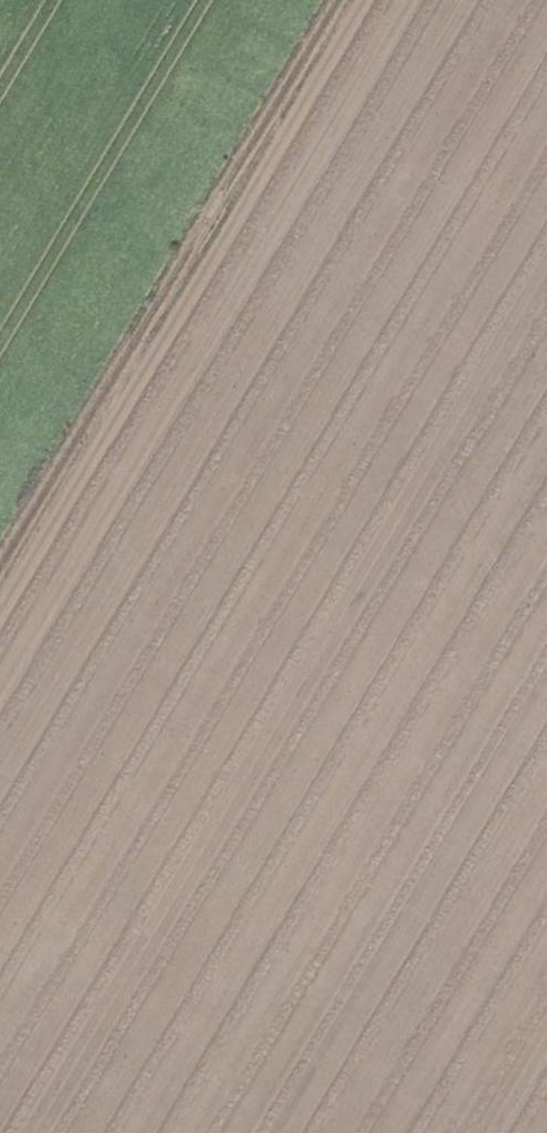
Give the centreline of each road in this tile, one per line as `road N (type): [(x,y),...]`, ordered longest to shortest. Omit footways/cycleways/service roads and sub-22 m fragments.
road 1 (track): [(0,562),(333,0)]

